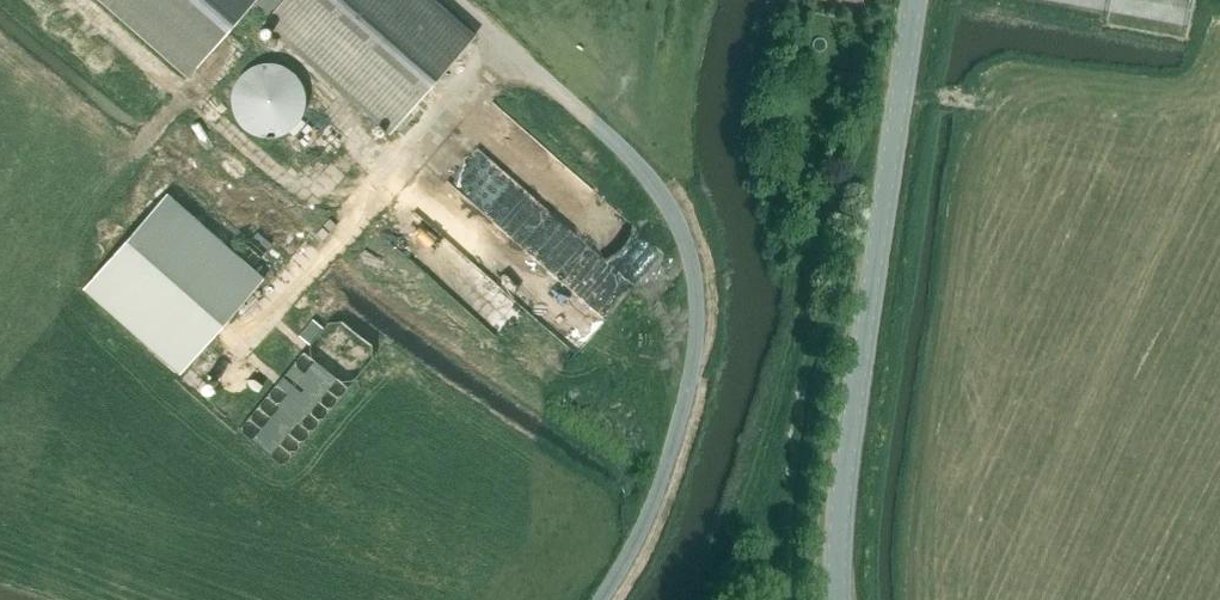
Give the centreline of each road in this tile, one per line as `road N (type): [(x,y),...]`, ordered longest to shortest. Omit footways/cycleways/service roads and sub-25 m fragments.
road 1 (tertiary): [(837,599),(850,433),(914,0)]
road 2 (track): [(231,351),(504,45)]

